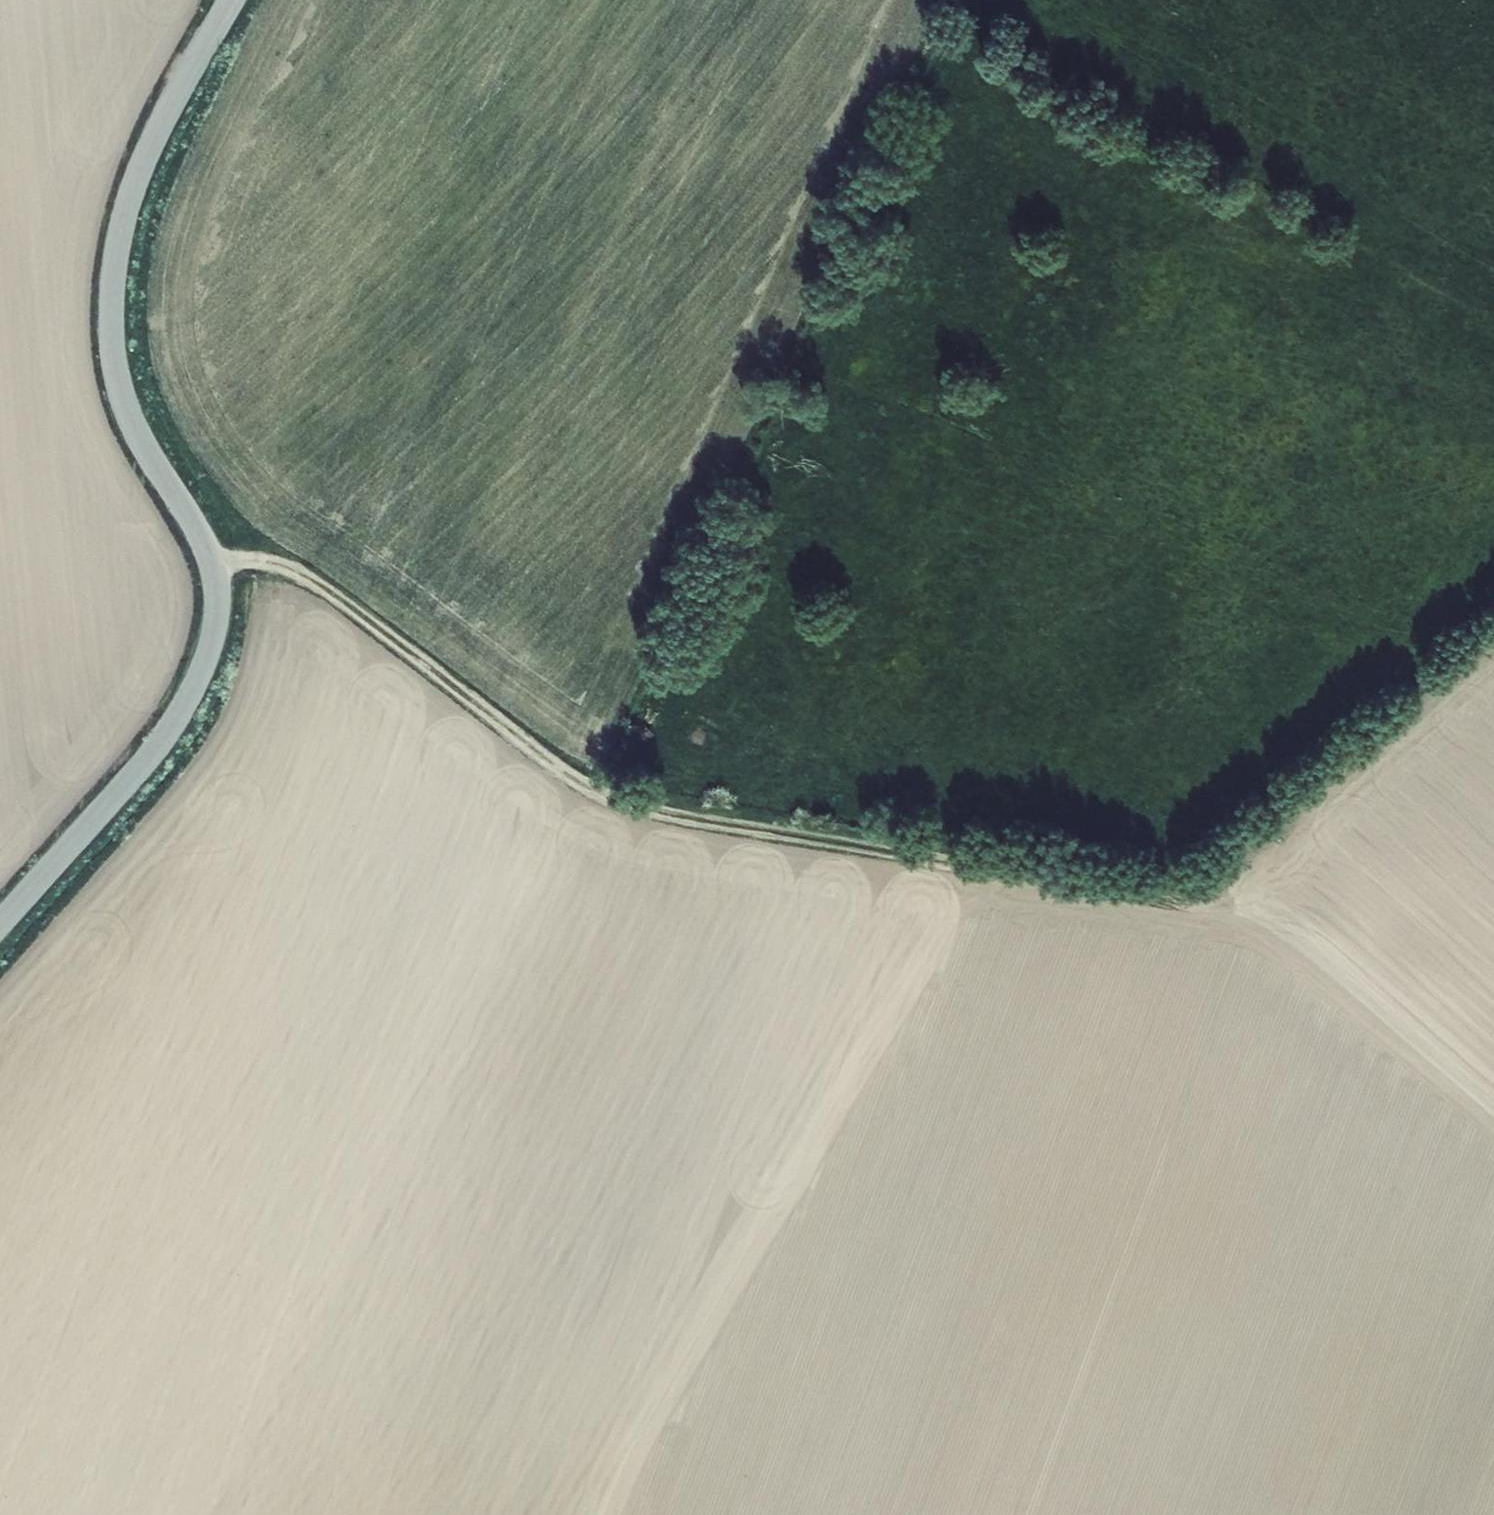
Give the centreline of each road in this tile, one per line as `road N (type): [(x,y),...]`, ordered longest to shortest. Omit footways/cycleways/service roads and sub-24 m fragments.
road 1 (tertiary): [(0,926),(158,747),(198,678),(214,631),(216,571),(126,410),(110,311),(137,175),(233,0)]
road 2 (track): [(1174,904),(716,827),(617,797),(526,750),(282,562),(212,558)]

